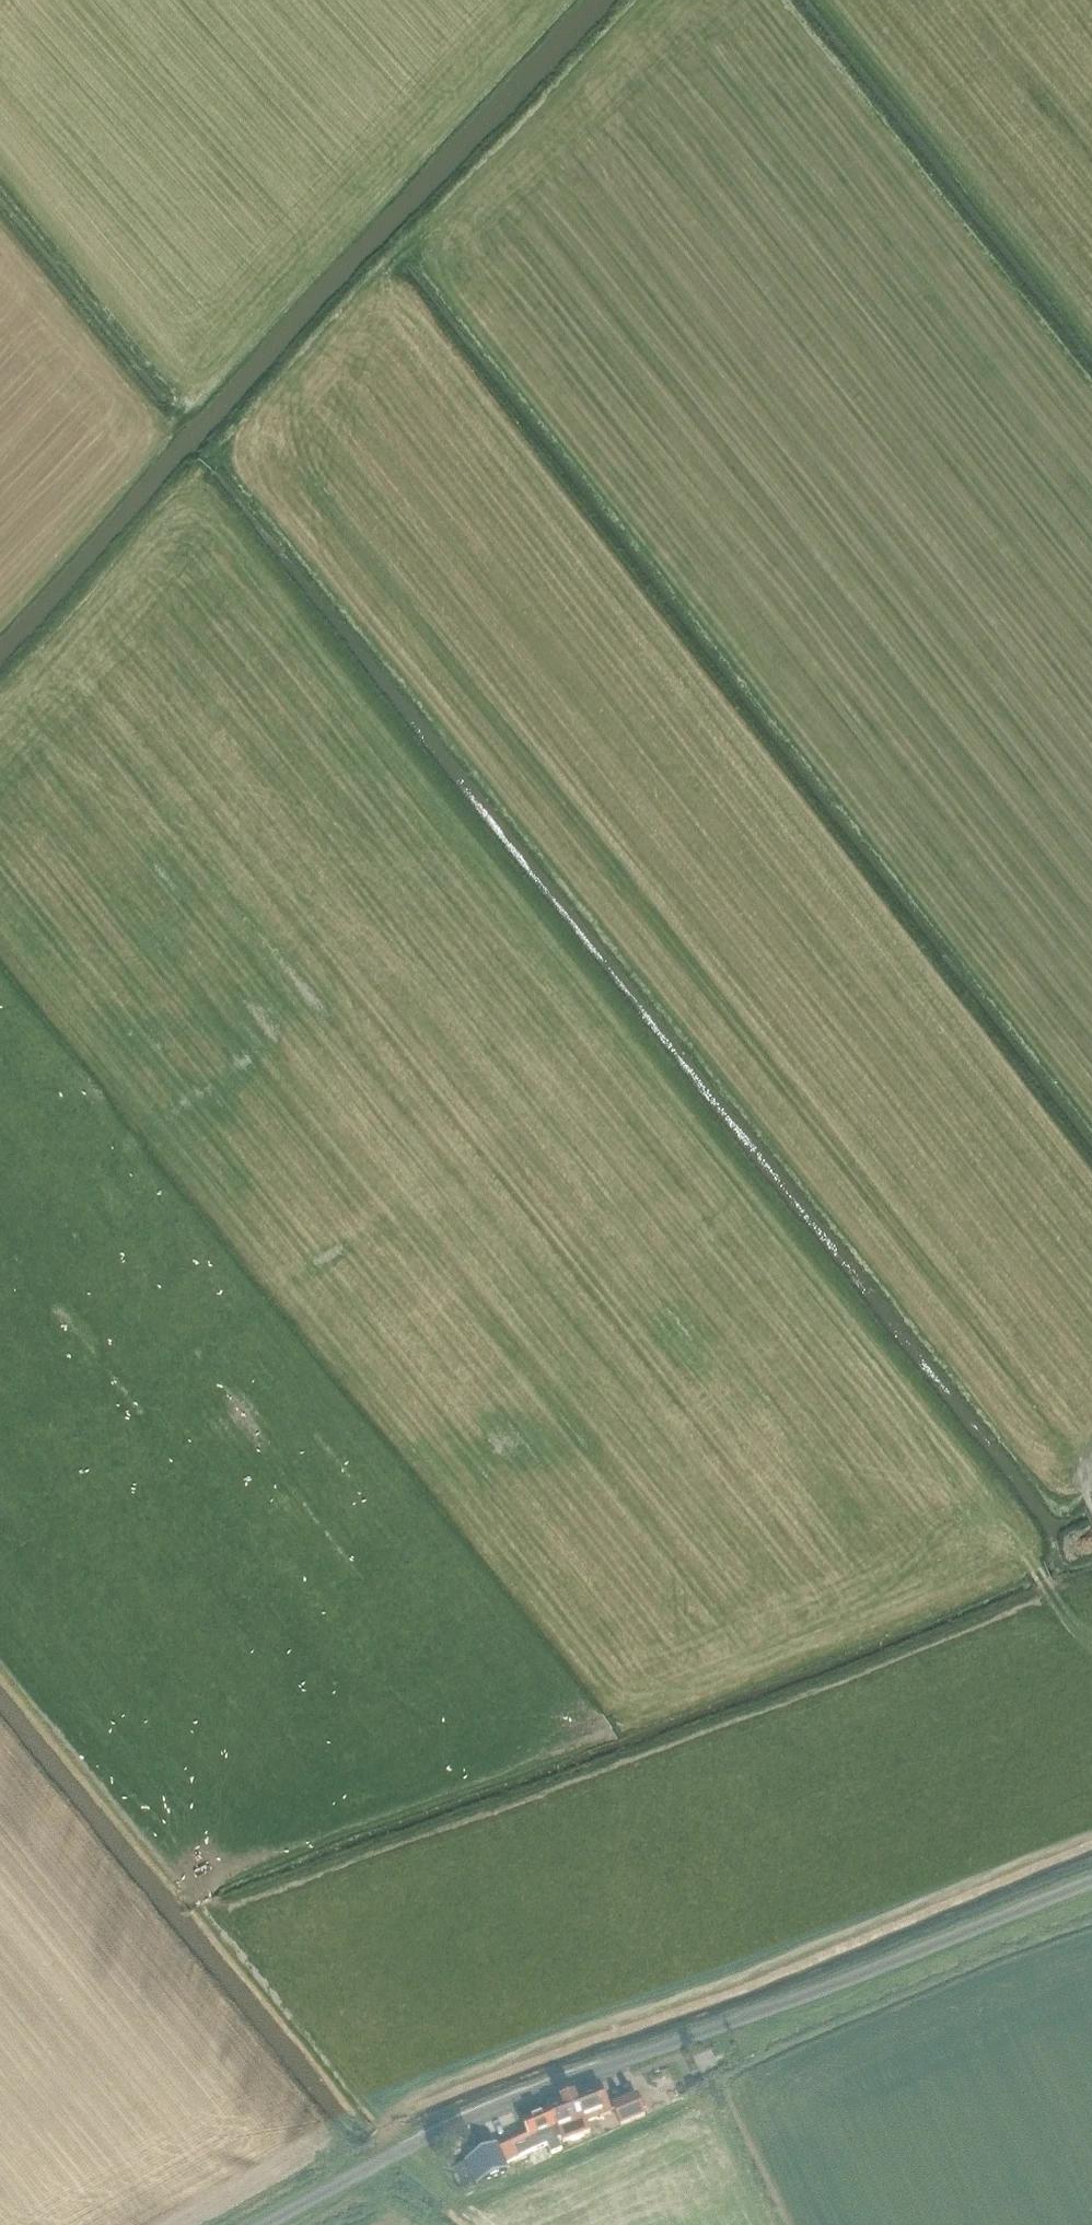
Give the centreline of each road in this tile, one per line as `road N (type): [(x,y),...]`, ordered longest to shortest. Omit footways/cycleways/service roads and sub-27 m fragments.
road 1 (unclassified): [(267,2224),(517,2095),(1091,1863)]

